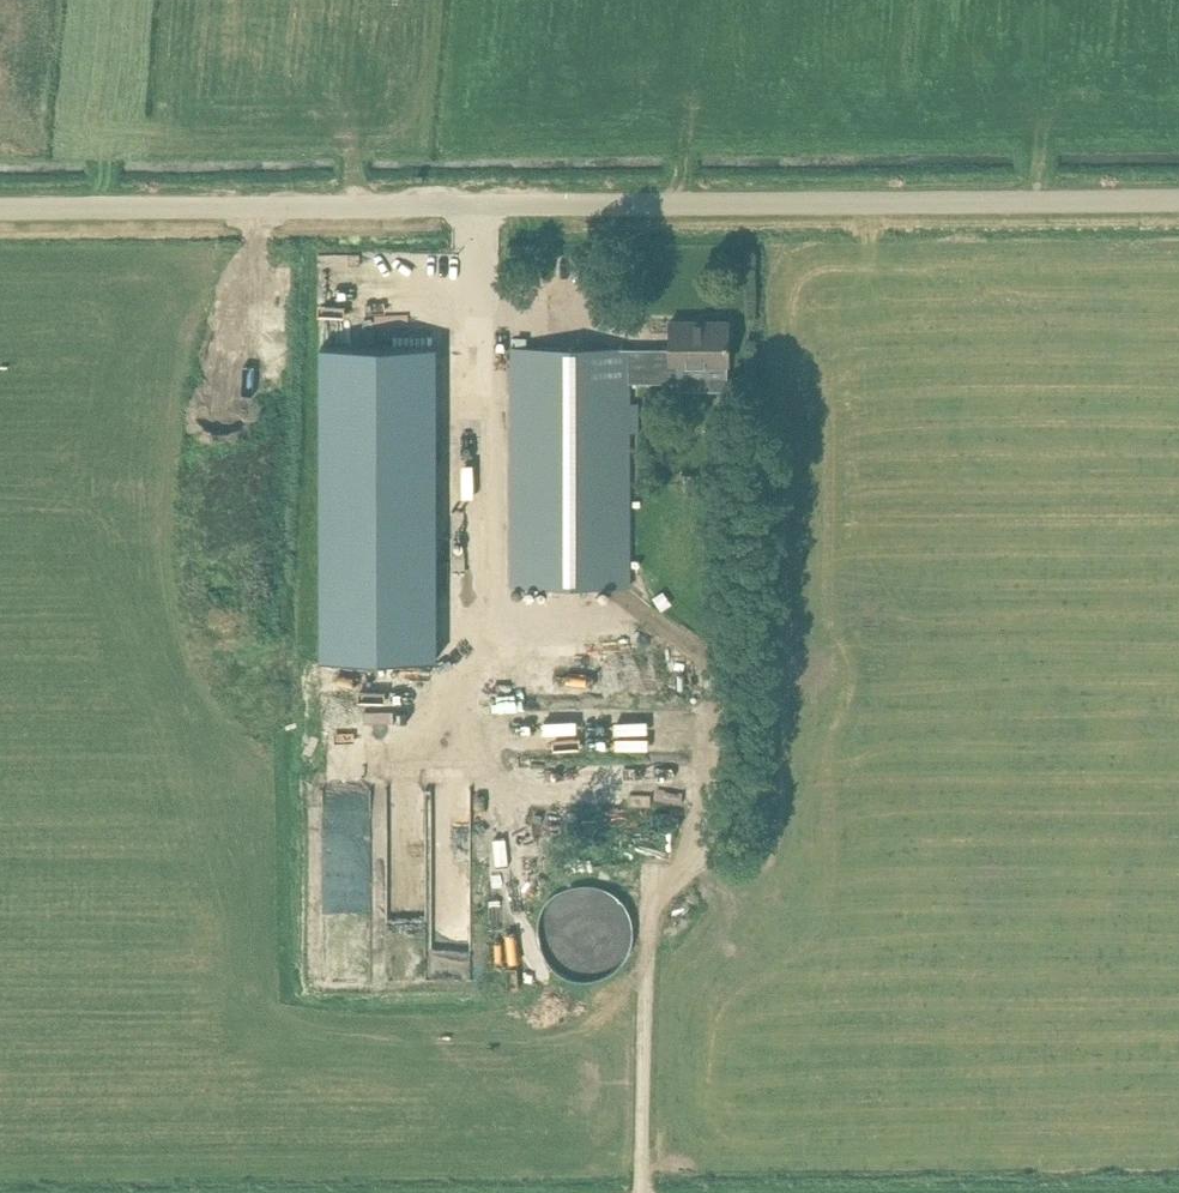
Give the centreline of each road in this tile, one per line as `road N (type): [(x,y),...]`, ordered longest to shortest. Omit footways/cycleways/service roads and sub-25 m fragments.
road 1 (unclassified): [(1178,200),(0,208)]

